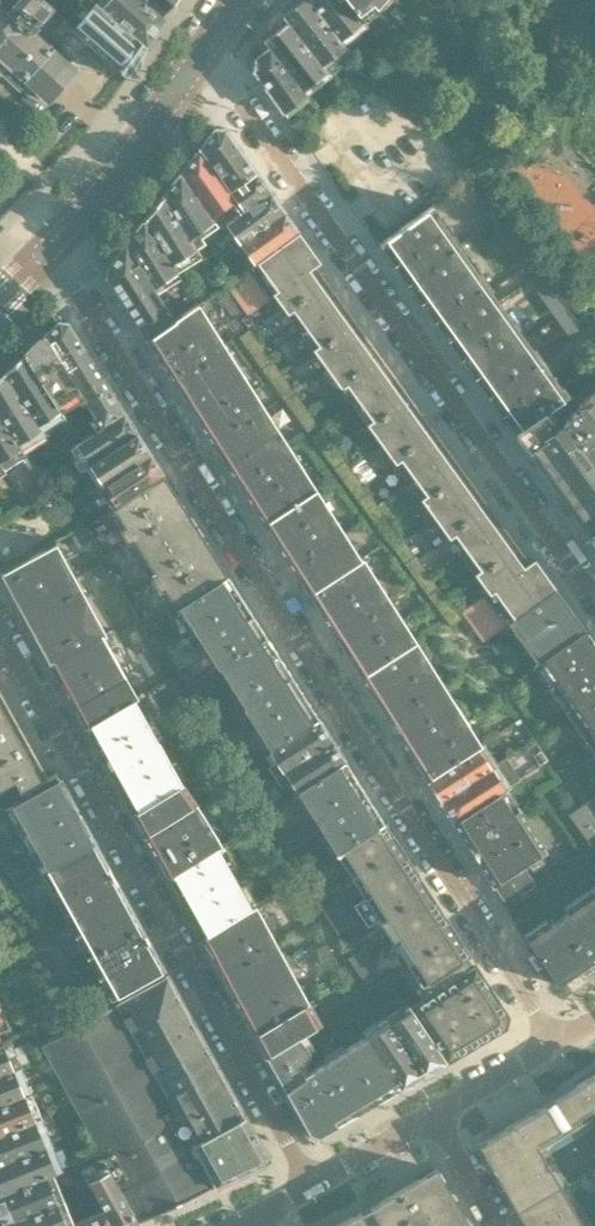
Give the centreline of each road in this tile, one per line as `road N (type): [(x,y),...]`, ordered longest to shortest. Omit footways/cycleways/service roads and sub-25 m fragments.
road 1 (residential): [(44,247),(551,1040)]
road 2 (residential): [(594,598),(204,53)]
road 3 (residential): [(299,1187),(0,633)]
road 4 (tertiary): [(44,247),(125,161),(204,53)]
road 5 (residential): [(299,1187),(433,1113)]
road 6 (residential): [(433,1113),(551,1040)]
road 7 (residential): [(433,1113),(499,1225)]

